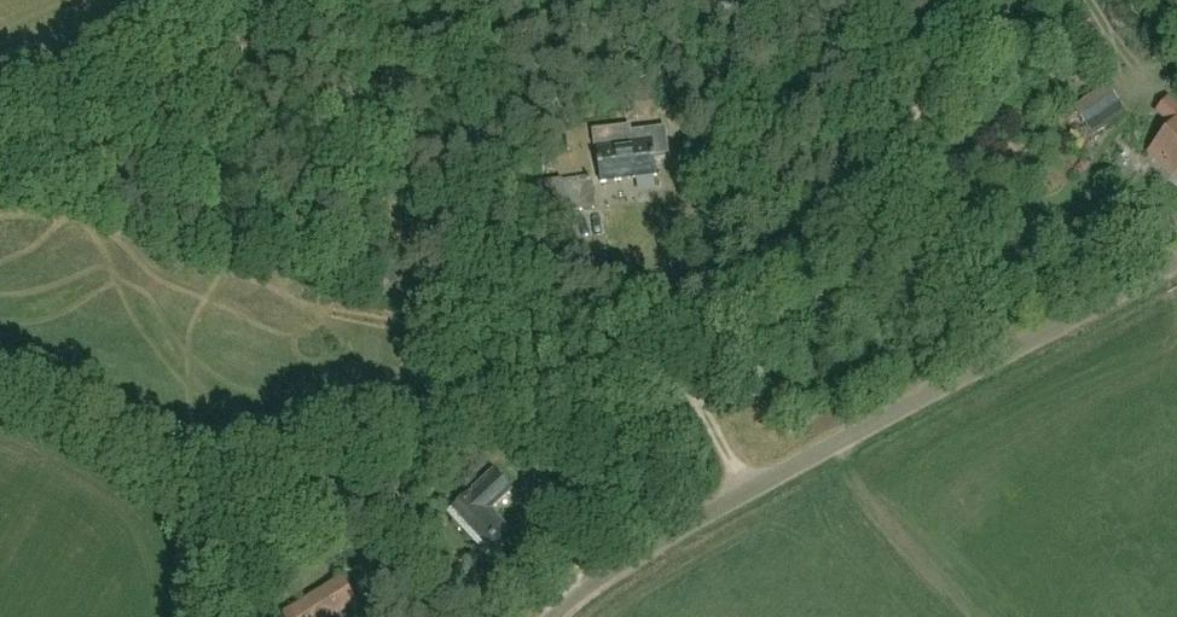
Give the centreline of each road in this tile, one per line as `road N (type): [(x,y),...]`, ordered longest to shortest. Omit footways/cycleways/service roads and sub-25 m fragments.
road 1 (track): [(593,589),(653,423),(711,325),(1030,0)]
road 2 (unclassified): [(558,616),(831,448),(1176,267)]
road 3 (track): [(740,502),(668,394)]

